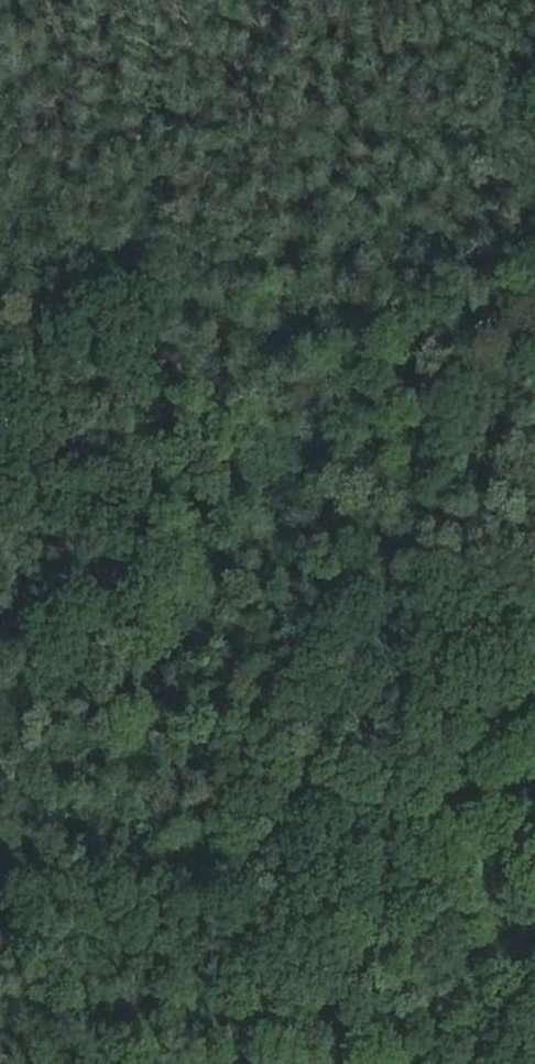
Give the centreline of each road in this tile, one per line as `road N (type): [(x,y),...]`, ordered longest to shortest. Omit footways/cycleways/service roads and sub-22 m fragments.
road 1 (track): [(333,1063),(321,910),(258,763),(150,675),(0,591)]

